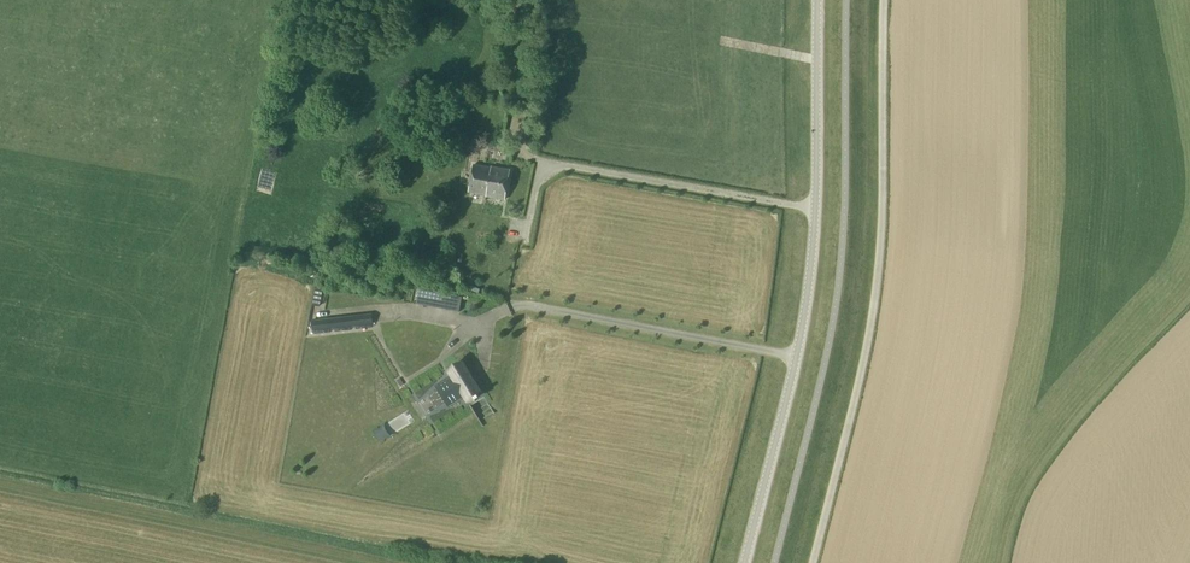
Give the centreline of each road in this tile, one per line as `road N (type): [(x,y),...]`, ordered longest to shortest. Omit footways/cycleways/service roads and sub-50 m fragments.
road 1 (track): [(884,0),(879,264),(867,346),(813,562)]
road 2 (unclassified): [(746,562),(810,282),(817,0)]

